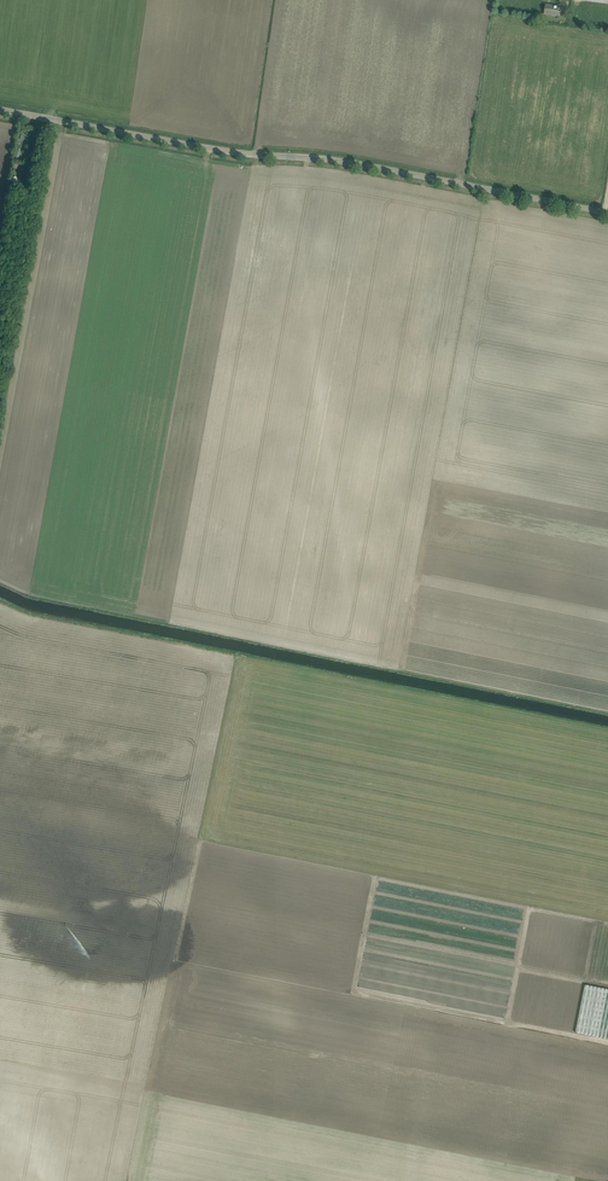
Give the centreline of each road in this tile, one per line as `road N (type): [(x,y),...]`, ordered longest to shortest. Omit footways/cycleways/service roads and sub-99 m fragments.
road 1 (unclassified): [(607,212),(0,110)]

